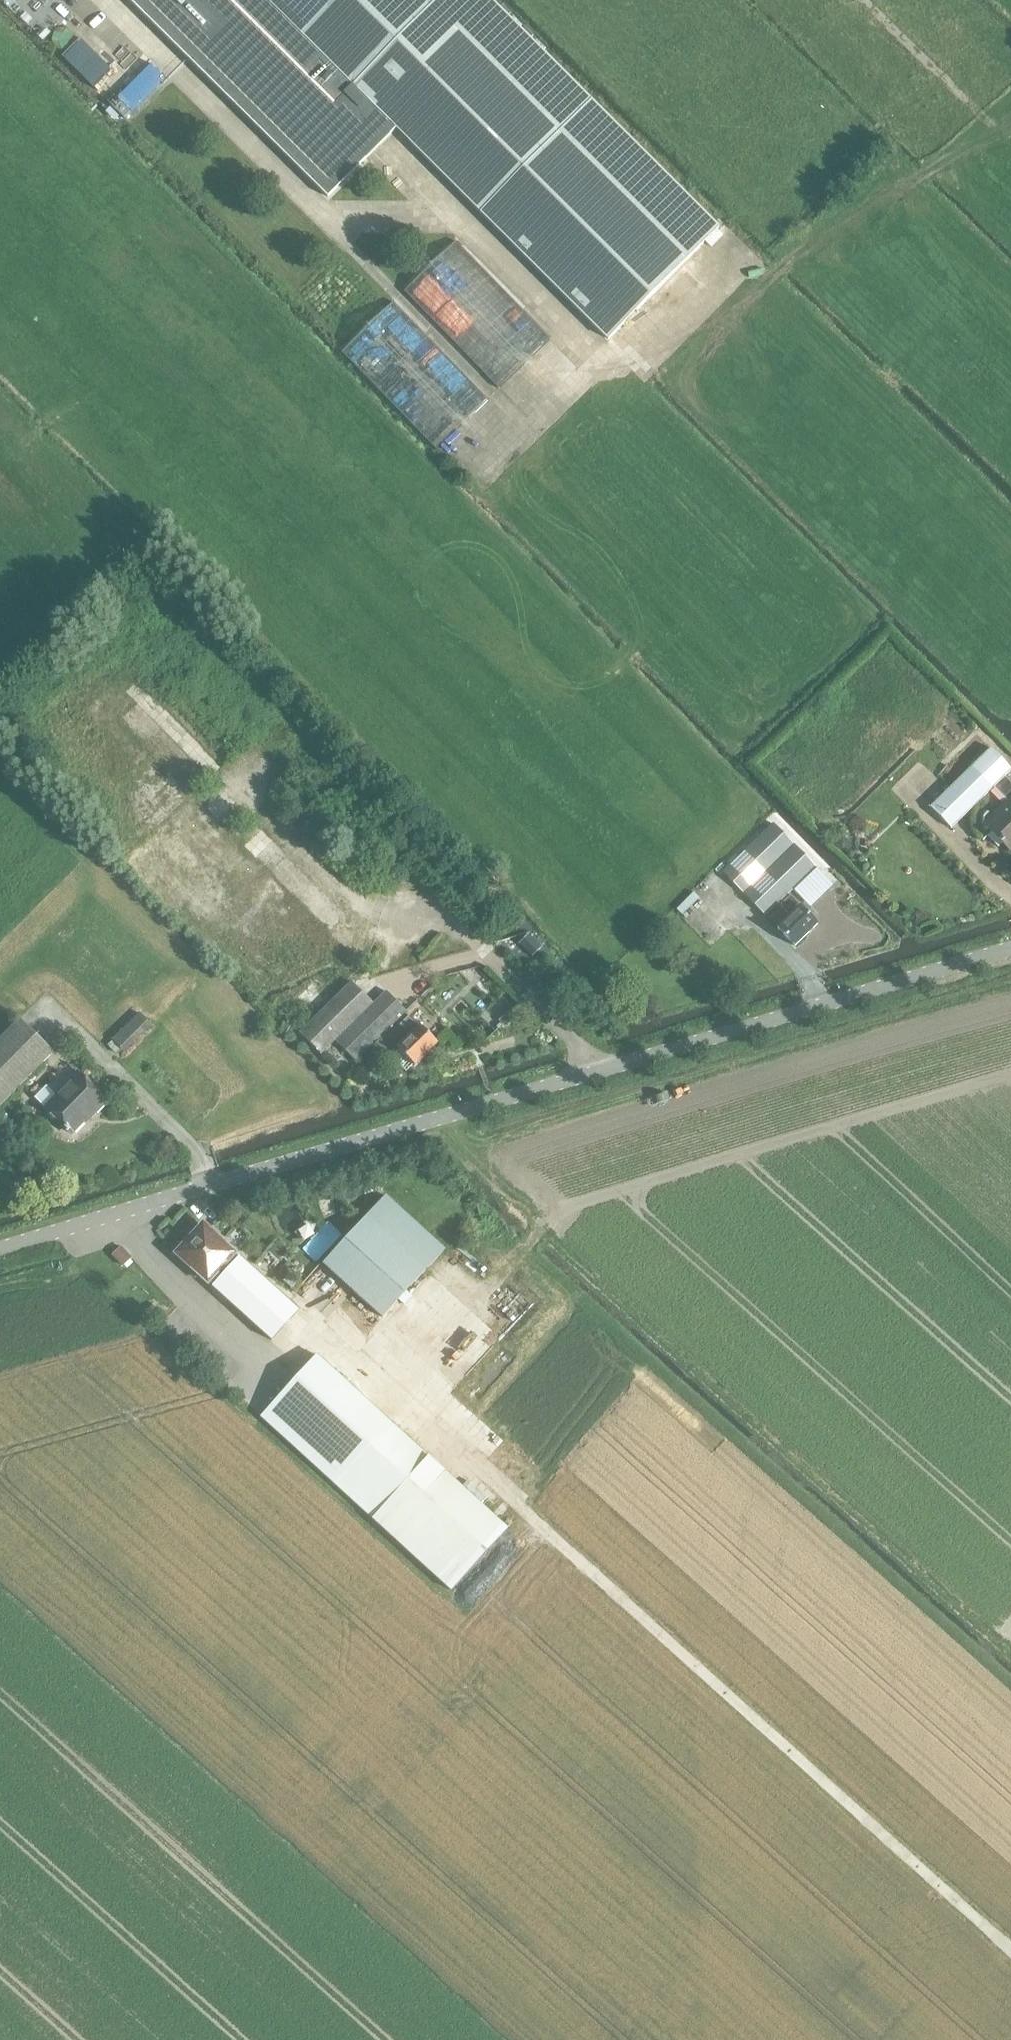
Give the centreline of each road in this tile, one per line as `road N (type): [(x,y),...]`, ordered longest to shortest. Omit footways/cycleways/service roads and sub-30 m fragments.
road 1 (track): [(114,1214),(276,1369),(312,1335),(459,1452),(1010,1950)]
road 2 (unclassified): [(1010,949),(0,1249)]
road 3 (track): [(519,1290),(535,1229),(425,1123)]

